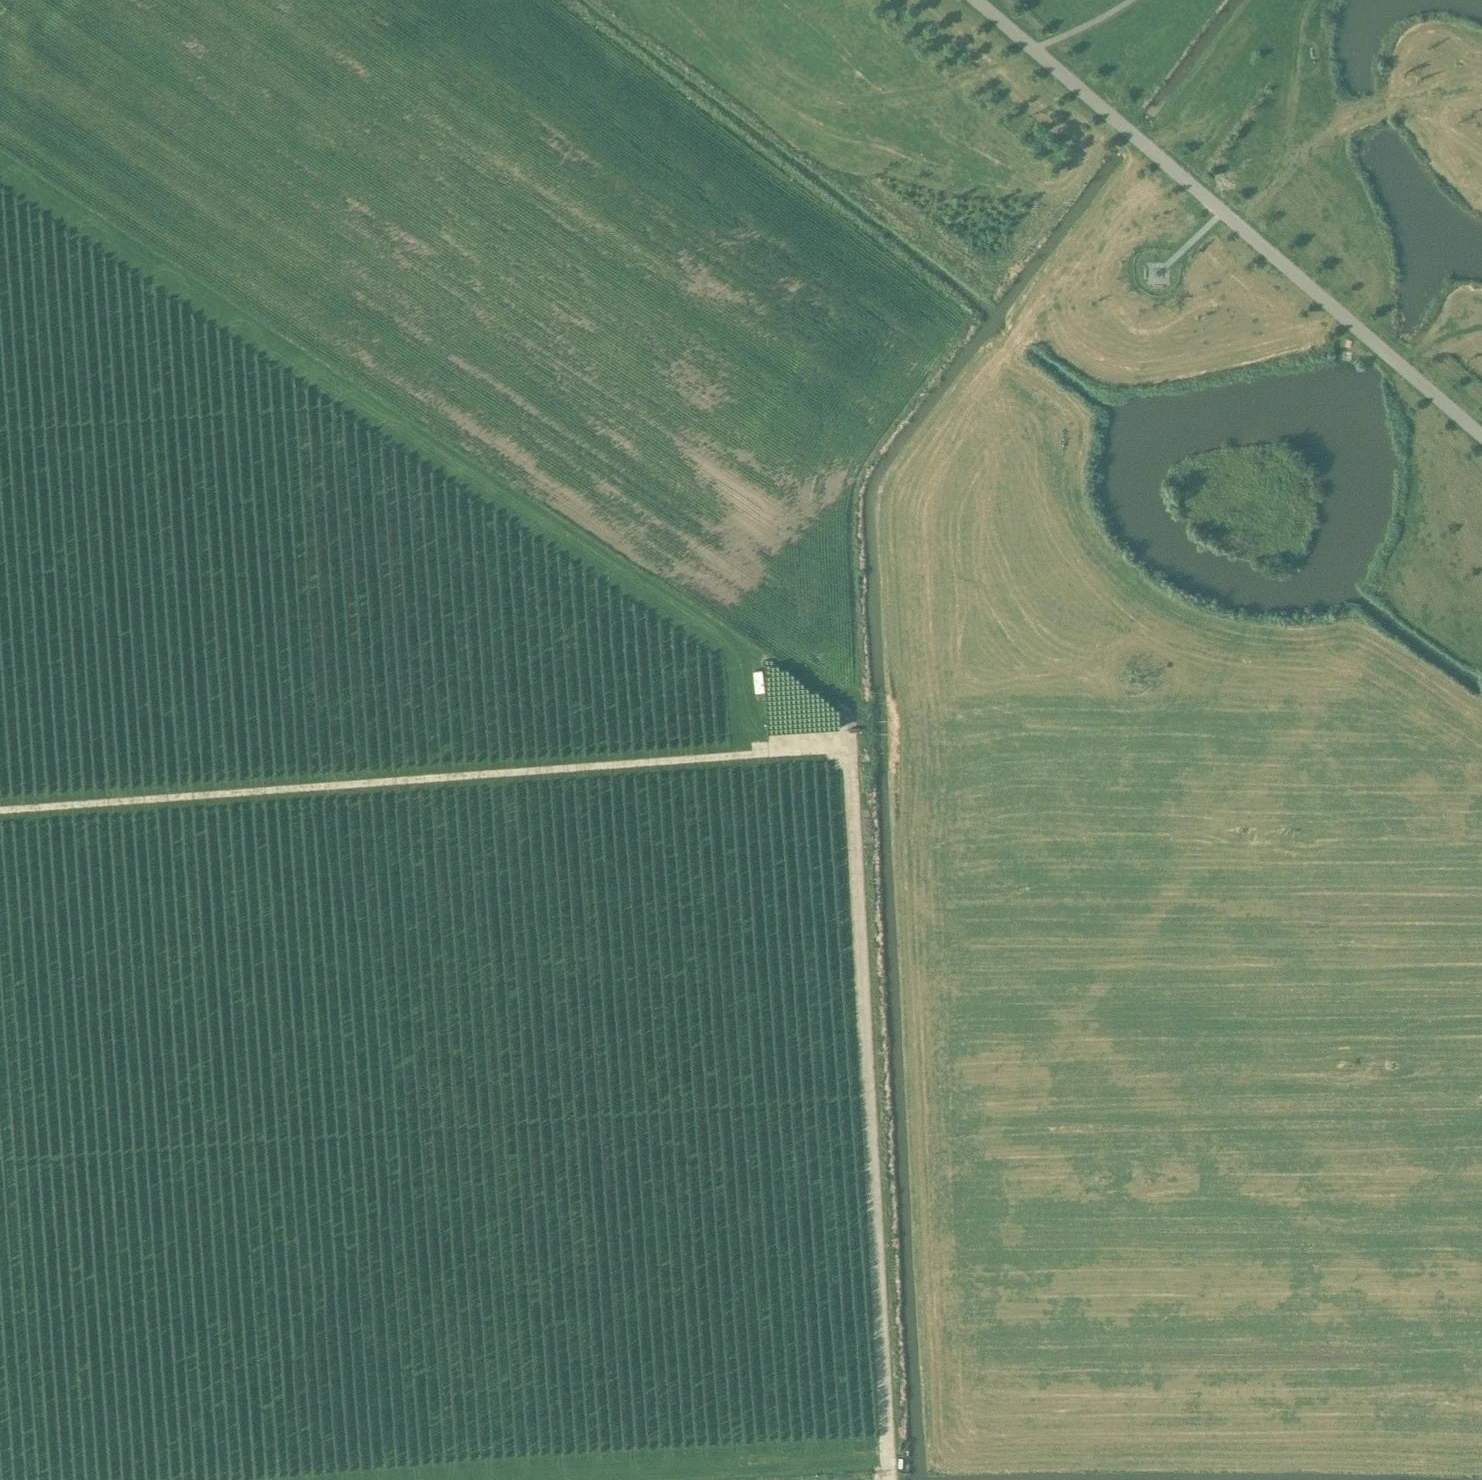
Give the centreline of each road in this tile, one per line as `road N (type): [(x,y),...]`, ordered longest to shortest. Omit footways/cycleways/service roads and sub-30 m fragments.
road 1 (unclassified): [(974,0),(1481,435)]

